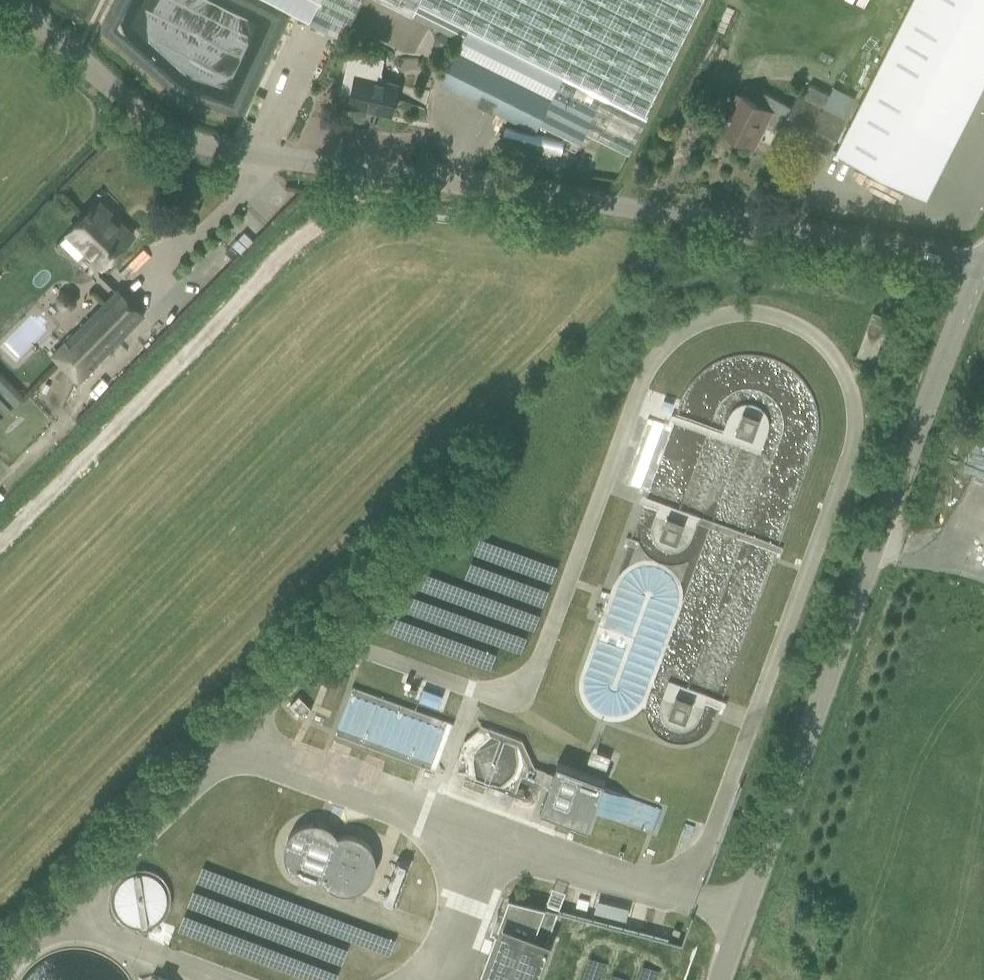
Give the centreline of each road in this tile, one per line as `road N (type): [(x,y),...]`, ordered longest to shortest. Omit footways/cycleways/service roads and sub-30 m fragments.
road 1 (unclassified): [(978,265),(947,253),(214,148),(171,135),(130,105),(11,0)]
road 2 (unclassified): [(720,979),(978,265)]

